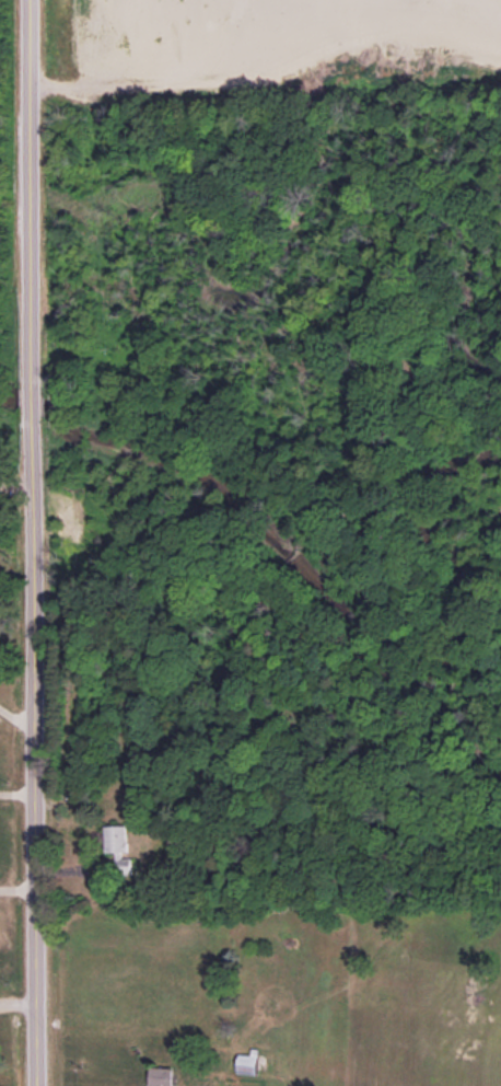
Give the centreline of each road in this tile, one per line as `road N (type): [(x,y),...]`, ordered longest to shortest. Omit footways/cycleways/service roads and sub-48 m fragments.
road 1 (tertiary): [(38,1085),(30,0)]

